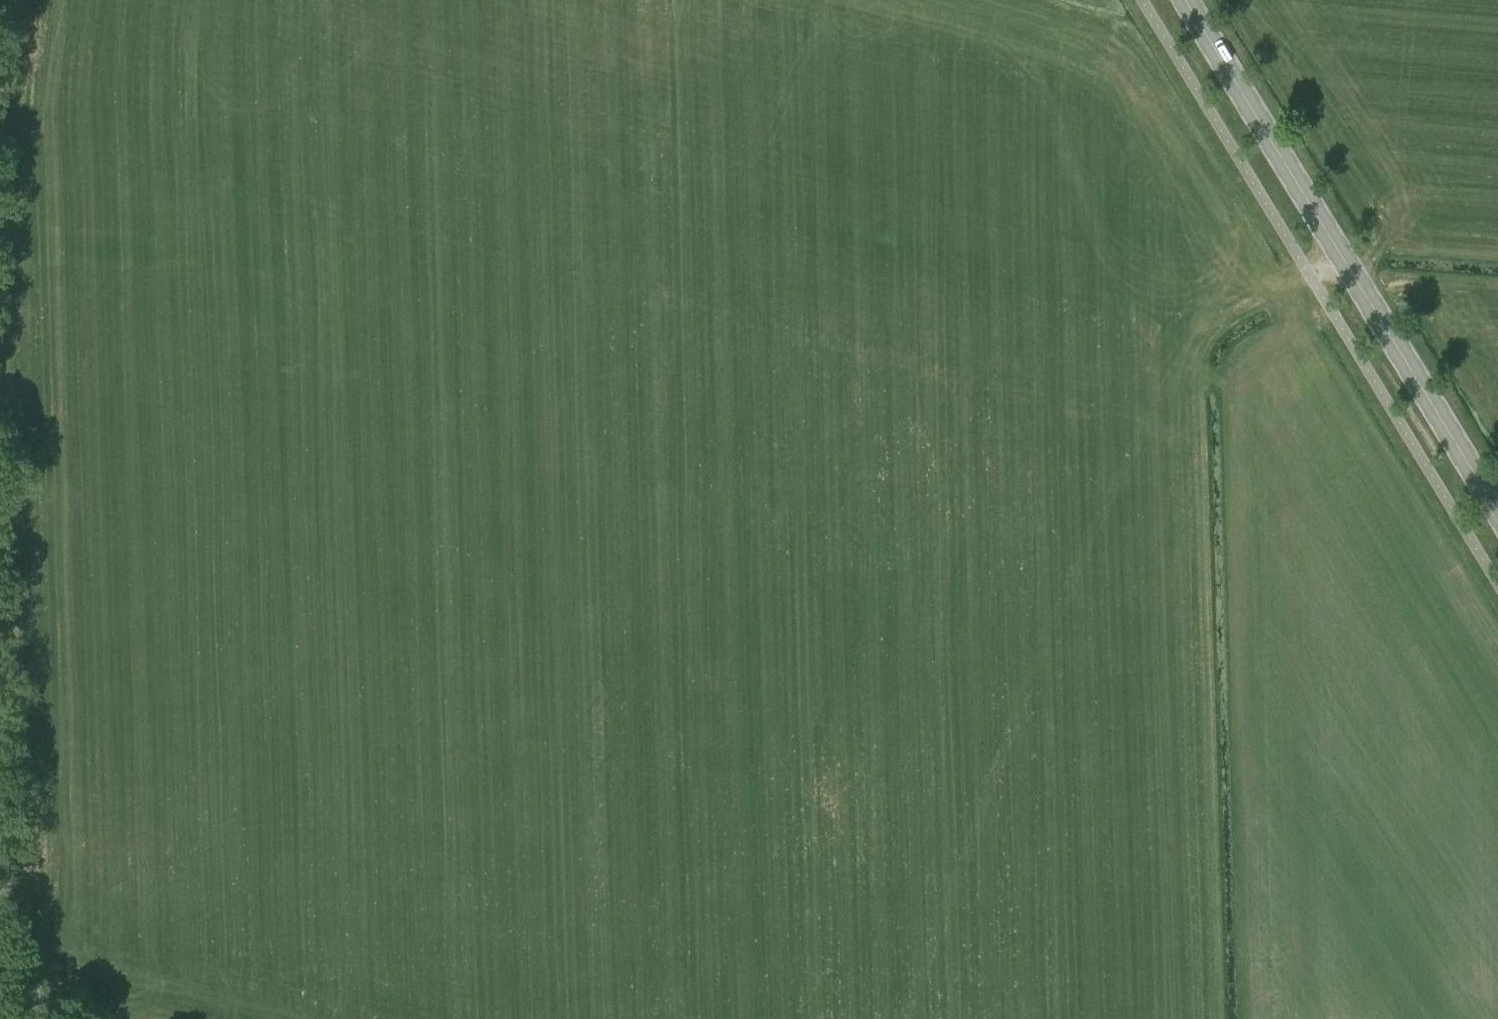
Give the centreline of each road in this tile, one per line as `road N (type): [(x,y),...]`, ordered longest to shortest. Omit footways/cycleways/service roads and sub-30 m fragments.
road 1 (secondary): [(1497,514),(1187,0)]
road 2 (track): [(4,1008),(0,748)]

